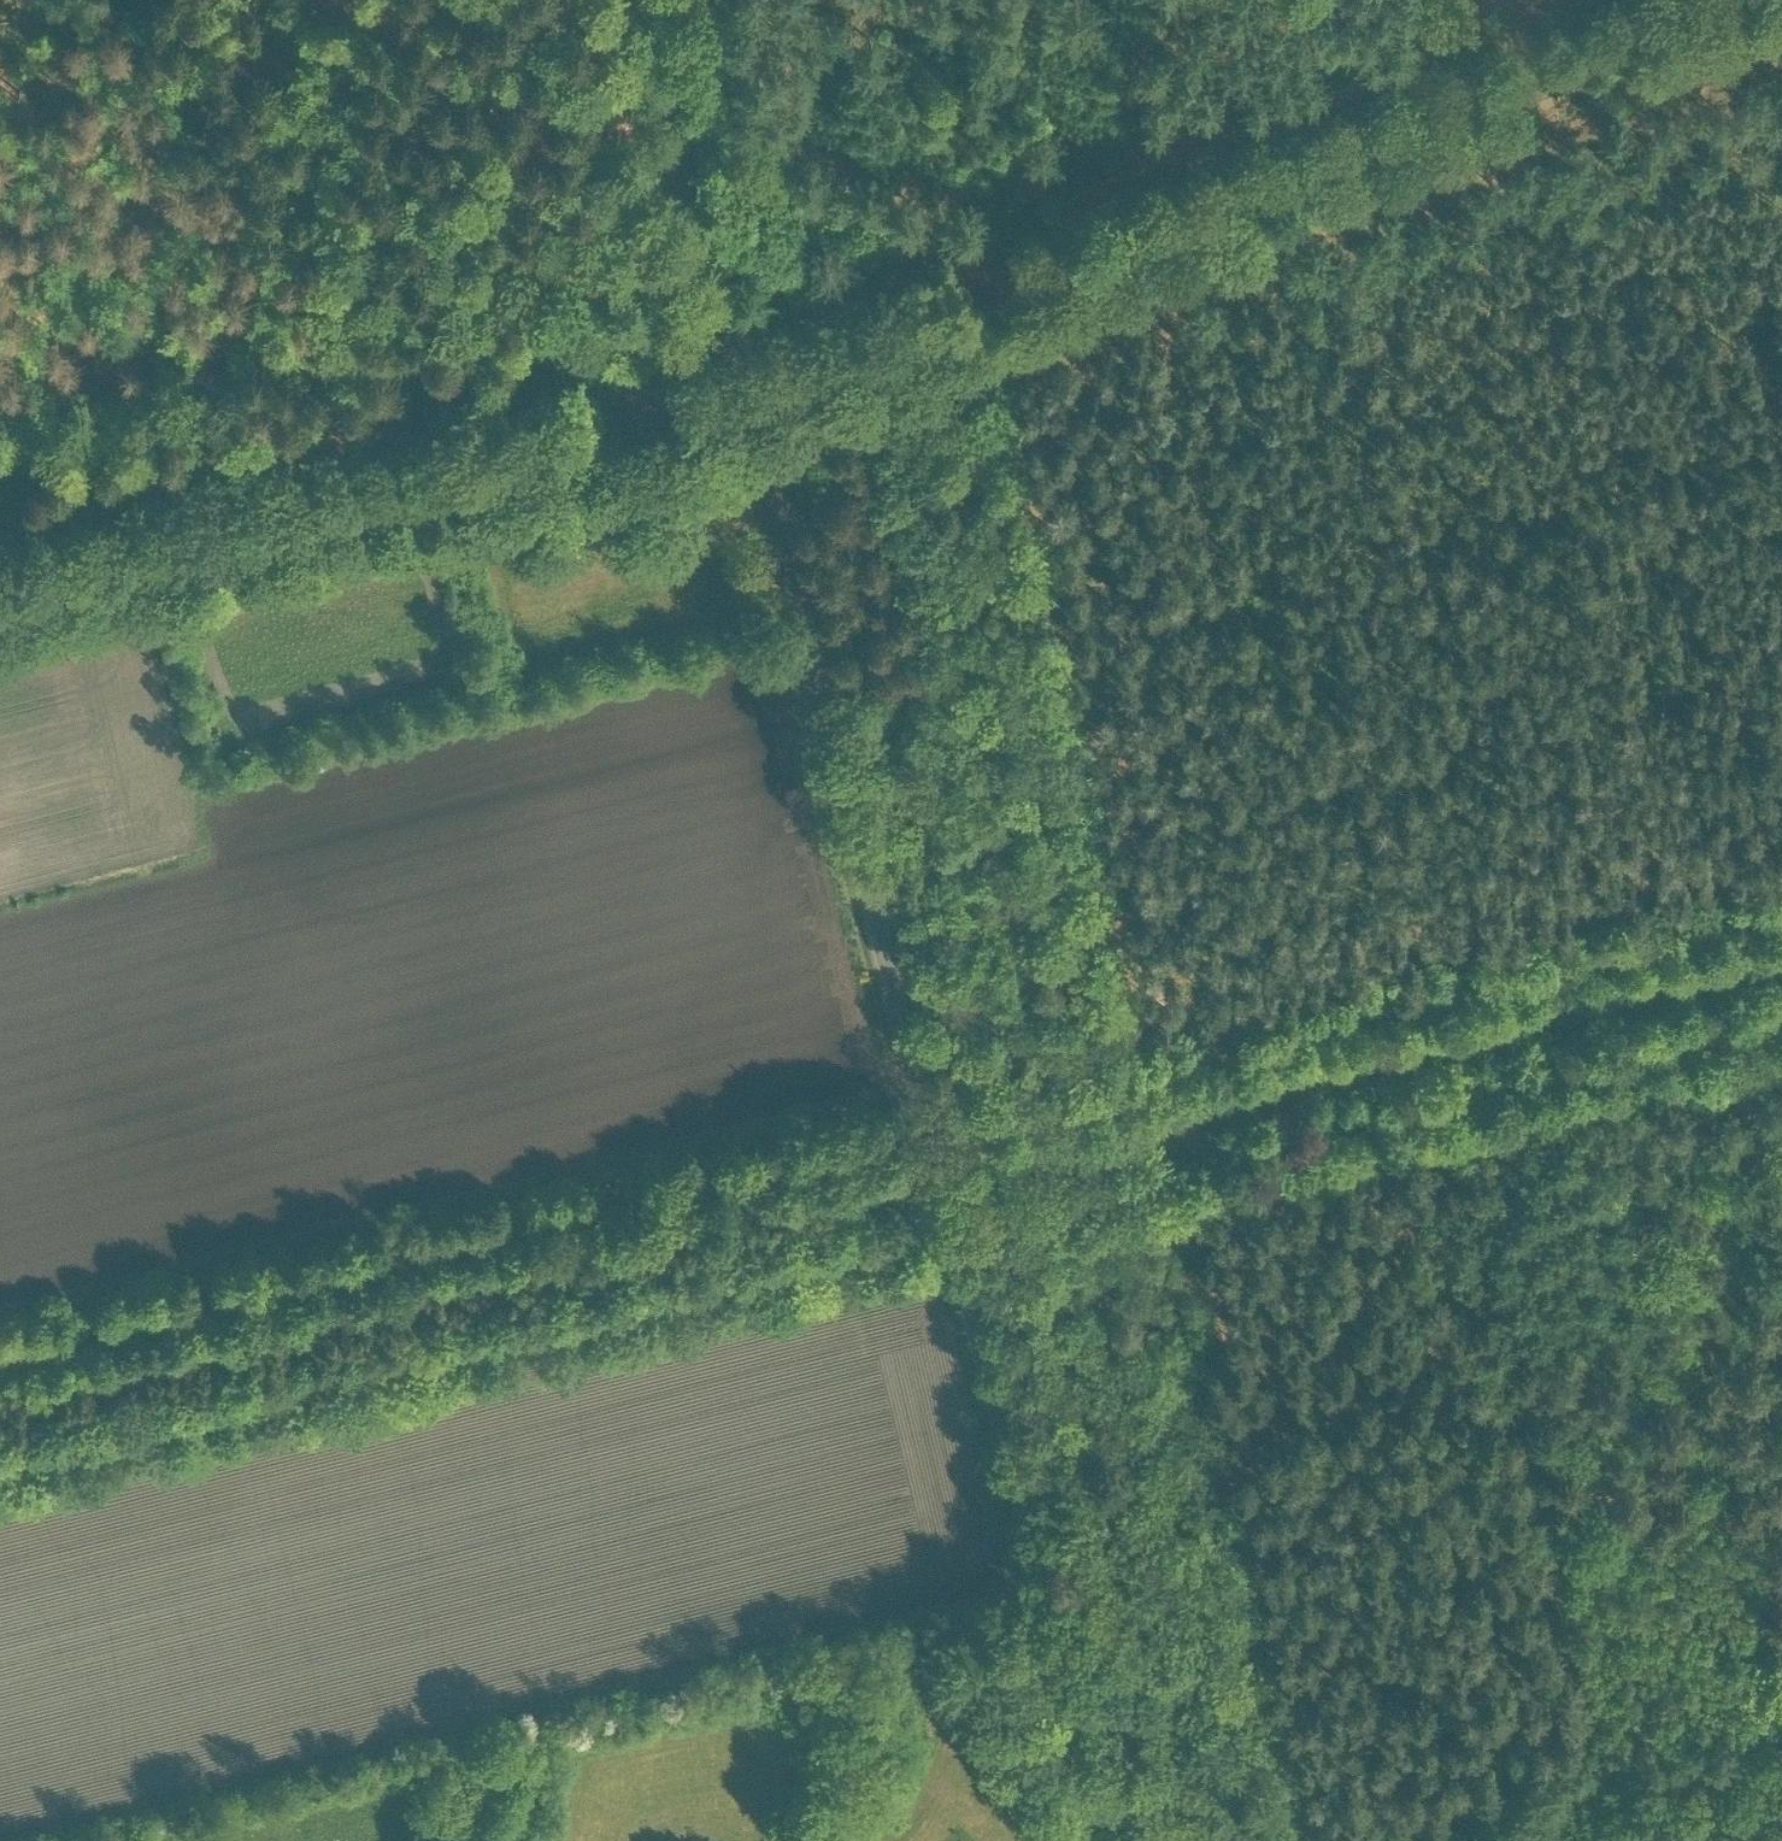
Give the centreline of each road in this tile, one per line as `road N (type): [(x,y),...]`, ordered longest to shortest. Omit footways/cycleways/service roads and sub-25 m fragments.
road 1 (tertiary): [(1106,1840),(646,0)]
road 2 (track): [(745,392),(1699,0)]
road 3 (track): [(1781,147),(935,358)]
road 4 (track): [(745,392),(0,594)]
road 5 (track): [(1781,1772),(1495,1840)]

